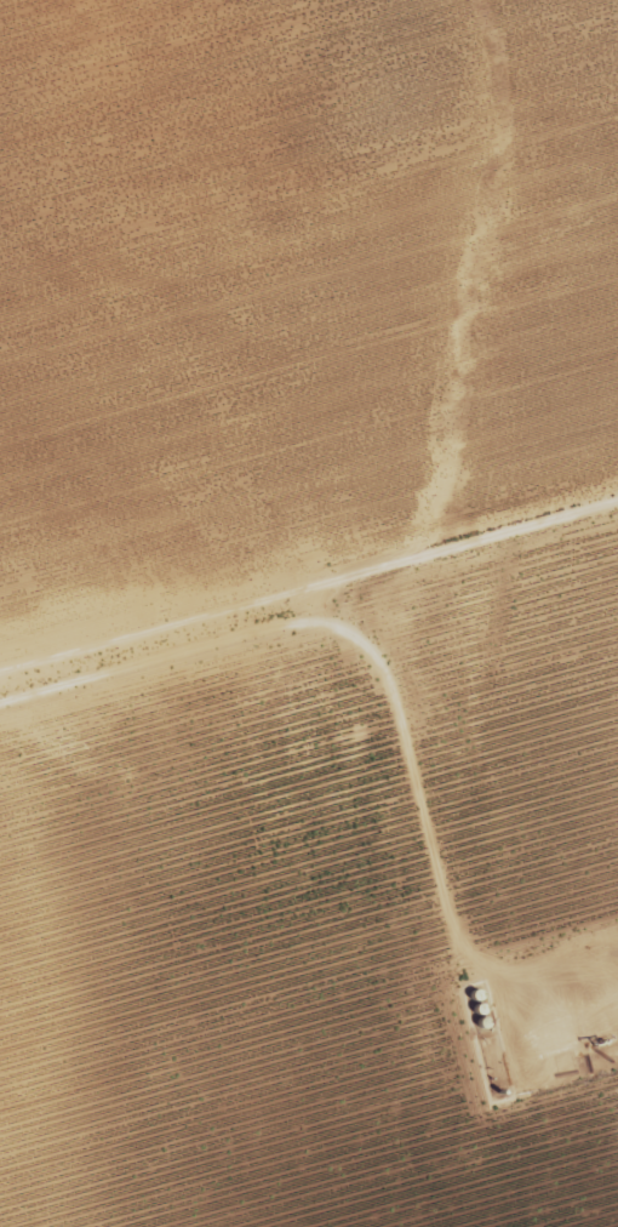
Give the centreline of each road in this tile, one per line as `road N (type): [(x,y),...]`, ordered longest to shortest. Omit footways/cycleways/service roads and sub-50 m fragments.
road 1 (track): [(0,699),(301,617),(355,630),(385,669),(404,721),(469,965),(588,1006)]
road 2 (track): [(617,497),(0,668)]

